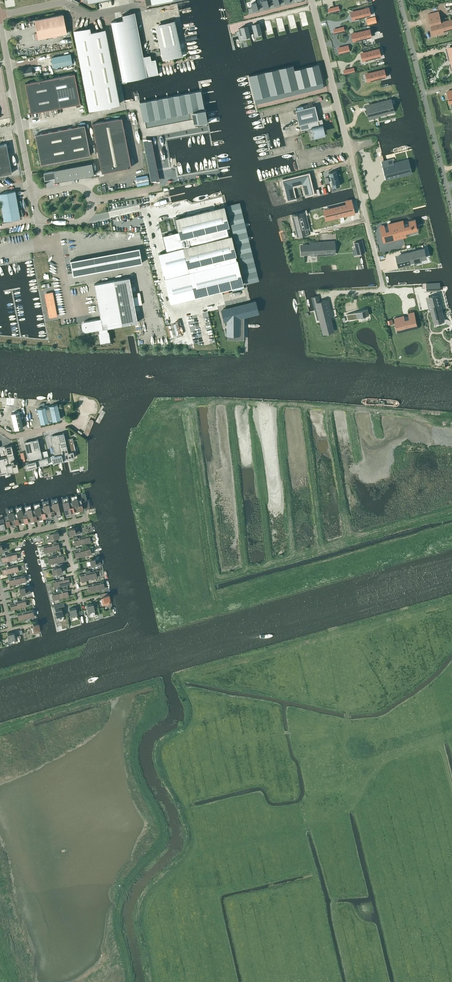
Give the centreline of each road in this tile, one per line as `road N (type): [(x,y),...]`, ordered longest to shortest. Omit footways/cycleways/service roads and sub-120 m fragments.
road 1 (residential): [(401,0),(451,208)]
road 2 (unclassified): [(0,21),(32,193)]
road 3 (residential): [(349,151),(312,0)]
road 4 (unclassified): [(0,16),(63,3),(90,16),(141,6)]
road 5 (residential): [(349,151),(384,290)]
road 6 (unclassified): [(32,193),(75,186),(92,200),(81,221),(37,218)]

